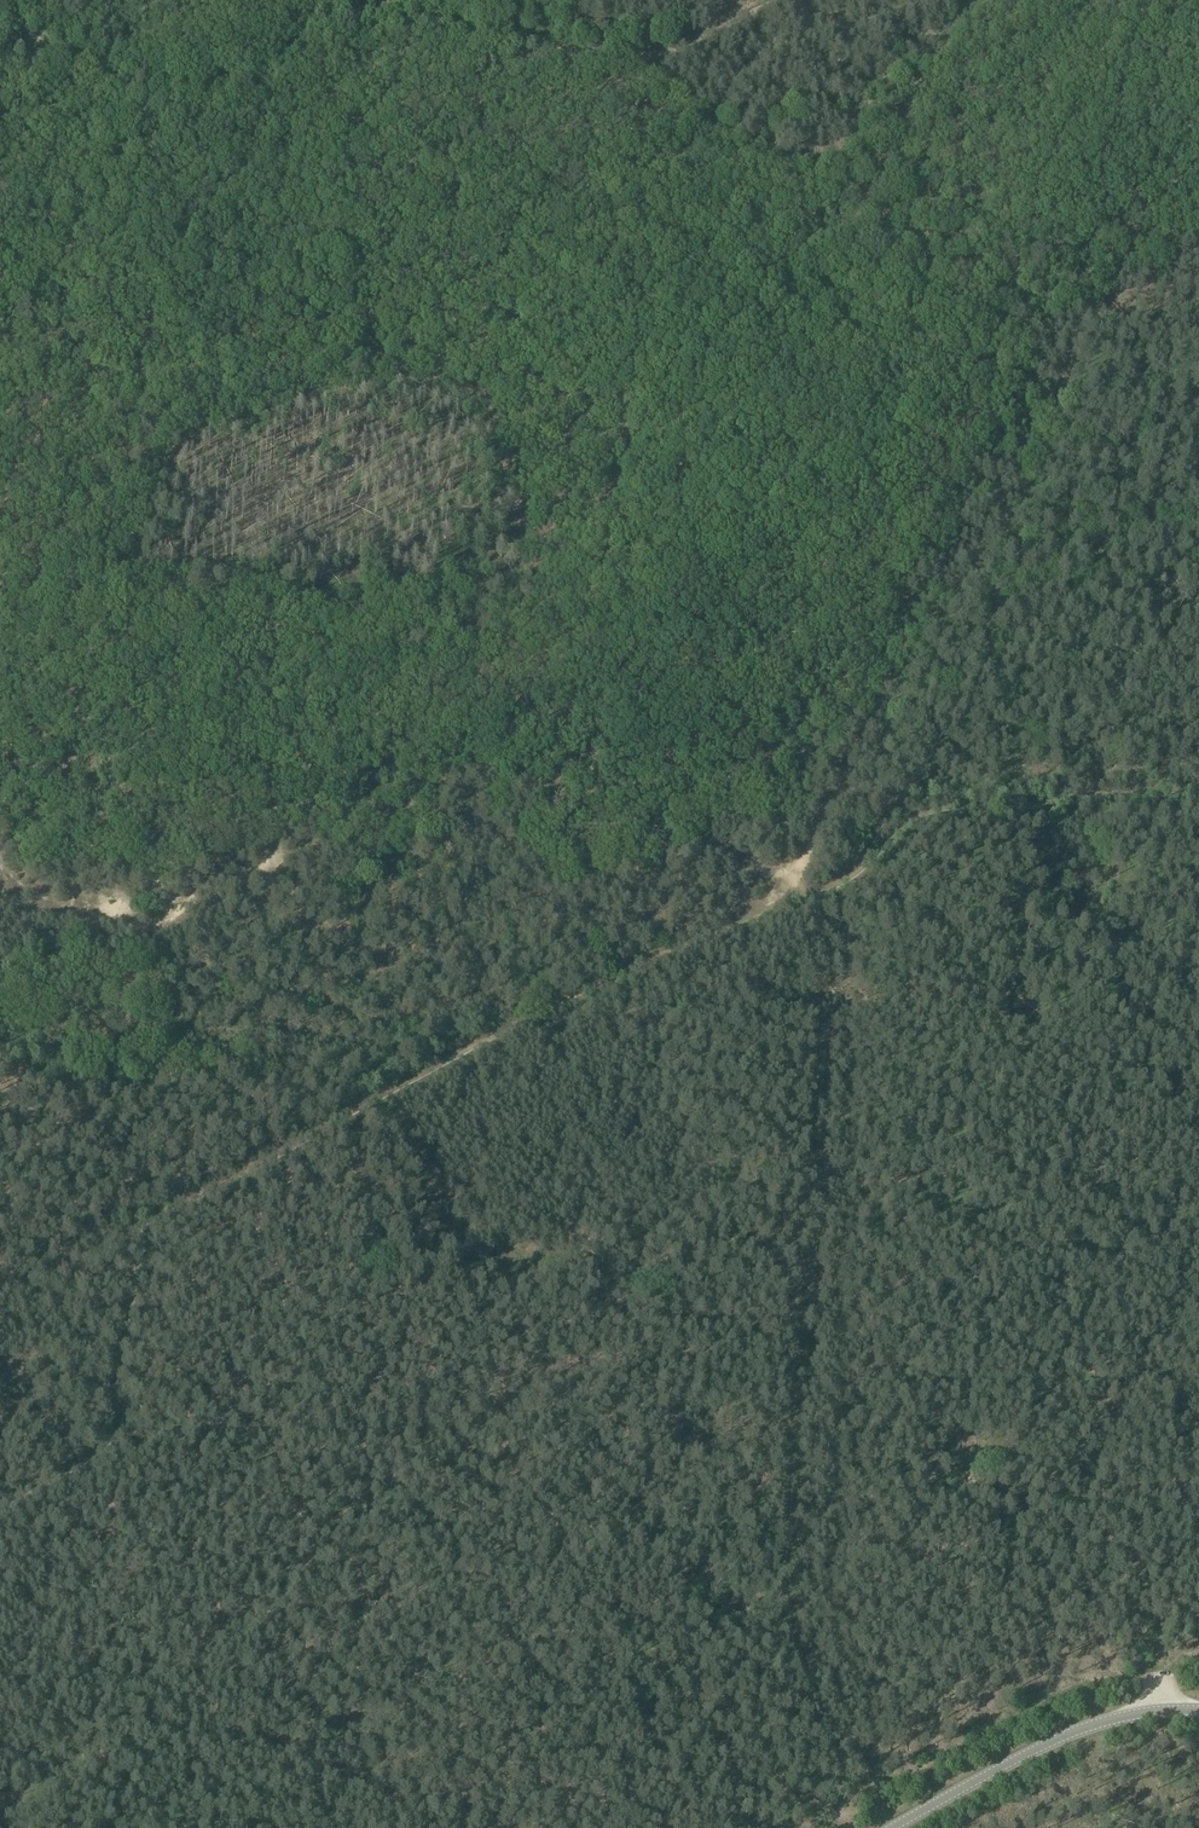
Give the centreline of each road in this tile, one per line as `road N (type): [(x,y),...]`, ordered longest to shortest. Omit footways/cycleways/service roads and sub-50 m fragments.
road 1 (track): [(782,0),(648,60),(594,56),(383,8),(260,77),(220,88),(55,62),(28,26),(23,0)]
road 2 (tertiary): [(891,1827),(1005,1762),(1101,1721),(1198,1709)]
road 3 (track): [(1177,1588),(1162,1708)]

